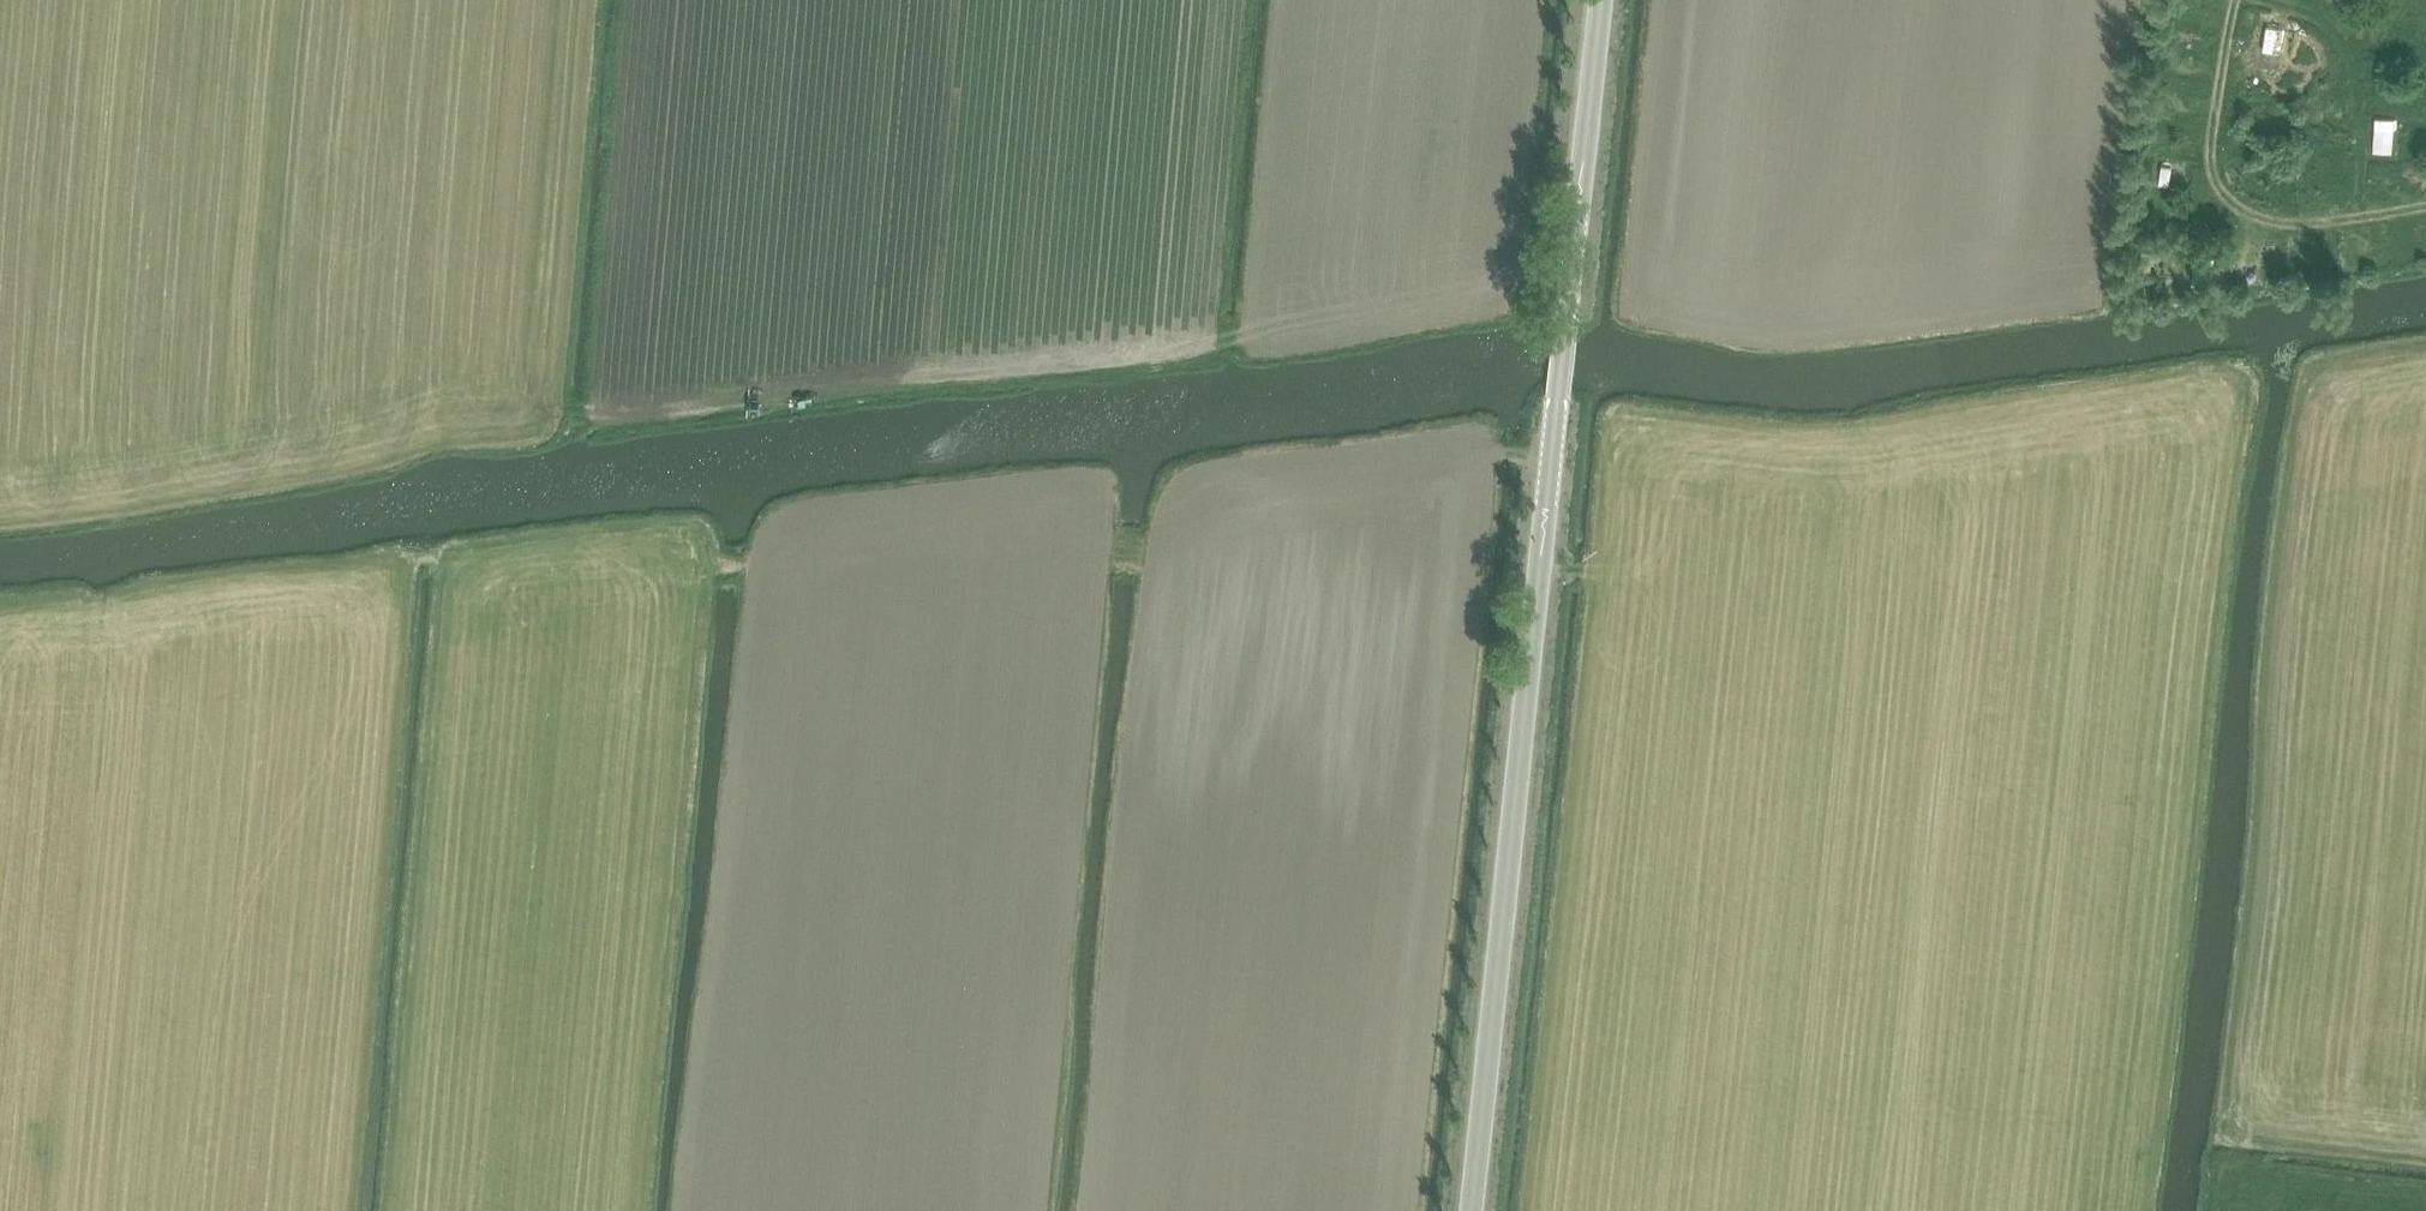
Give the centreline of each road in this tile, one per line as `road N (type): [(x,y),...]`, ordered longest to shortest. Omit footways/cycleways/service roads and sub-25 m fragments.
road 1 (unclassified): [(1476,1210),(1601,0)]

